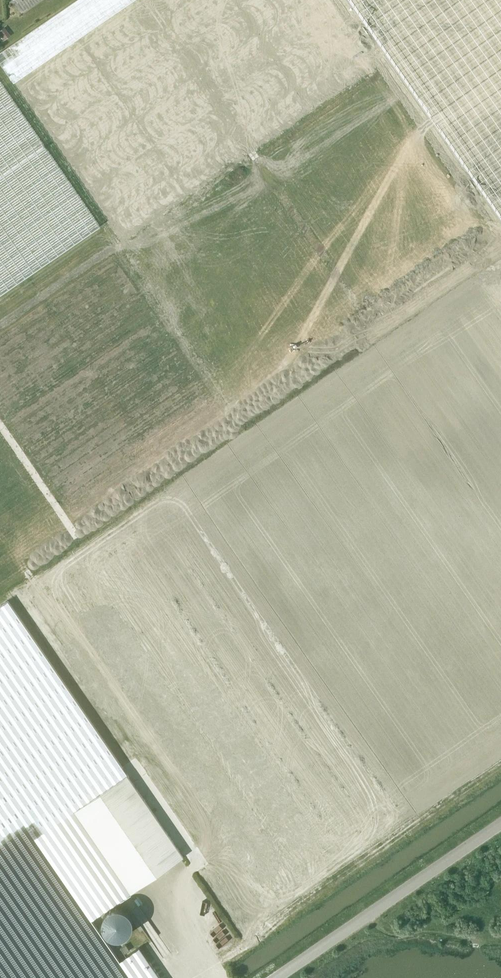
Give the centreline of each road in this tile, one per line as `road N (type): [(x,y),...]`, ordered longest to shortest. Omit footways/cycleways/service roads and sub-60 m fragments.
road 1 (unclassified): [(500,824),(277,977)]

